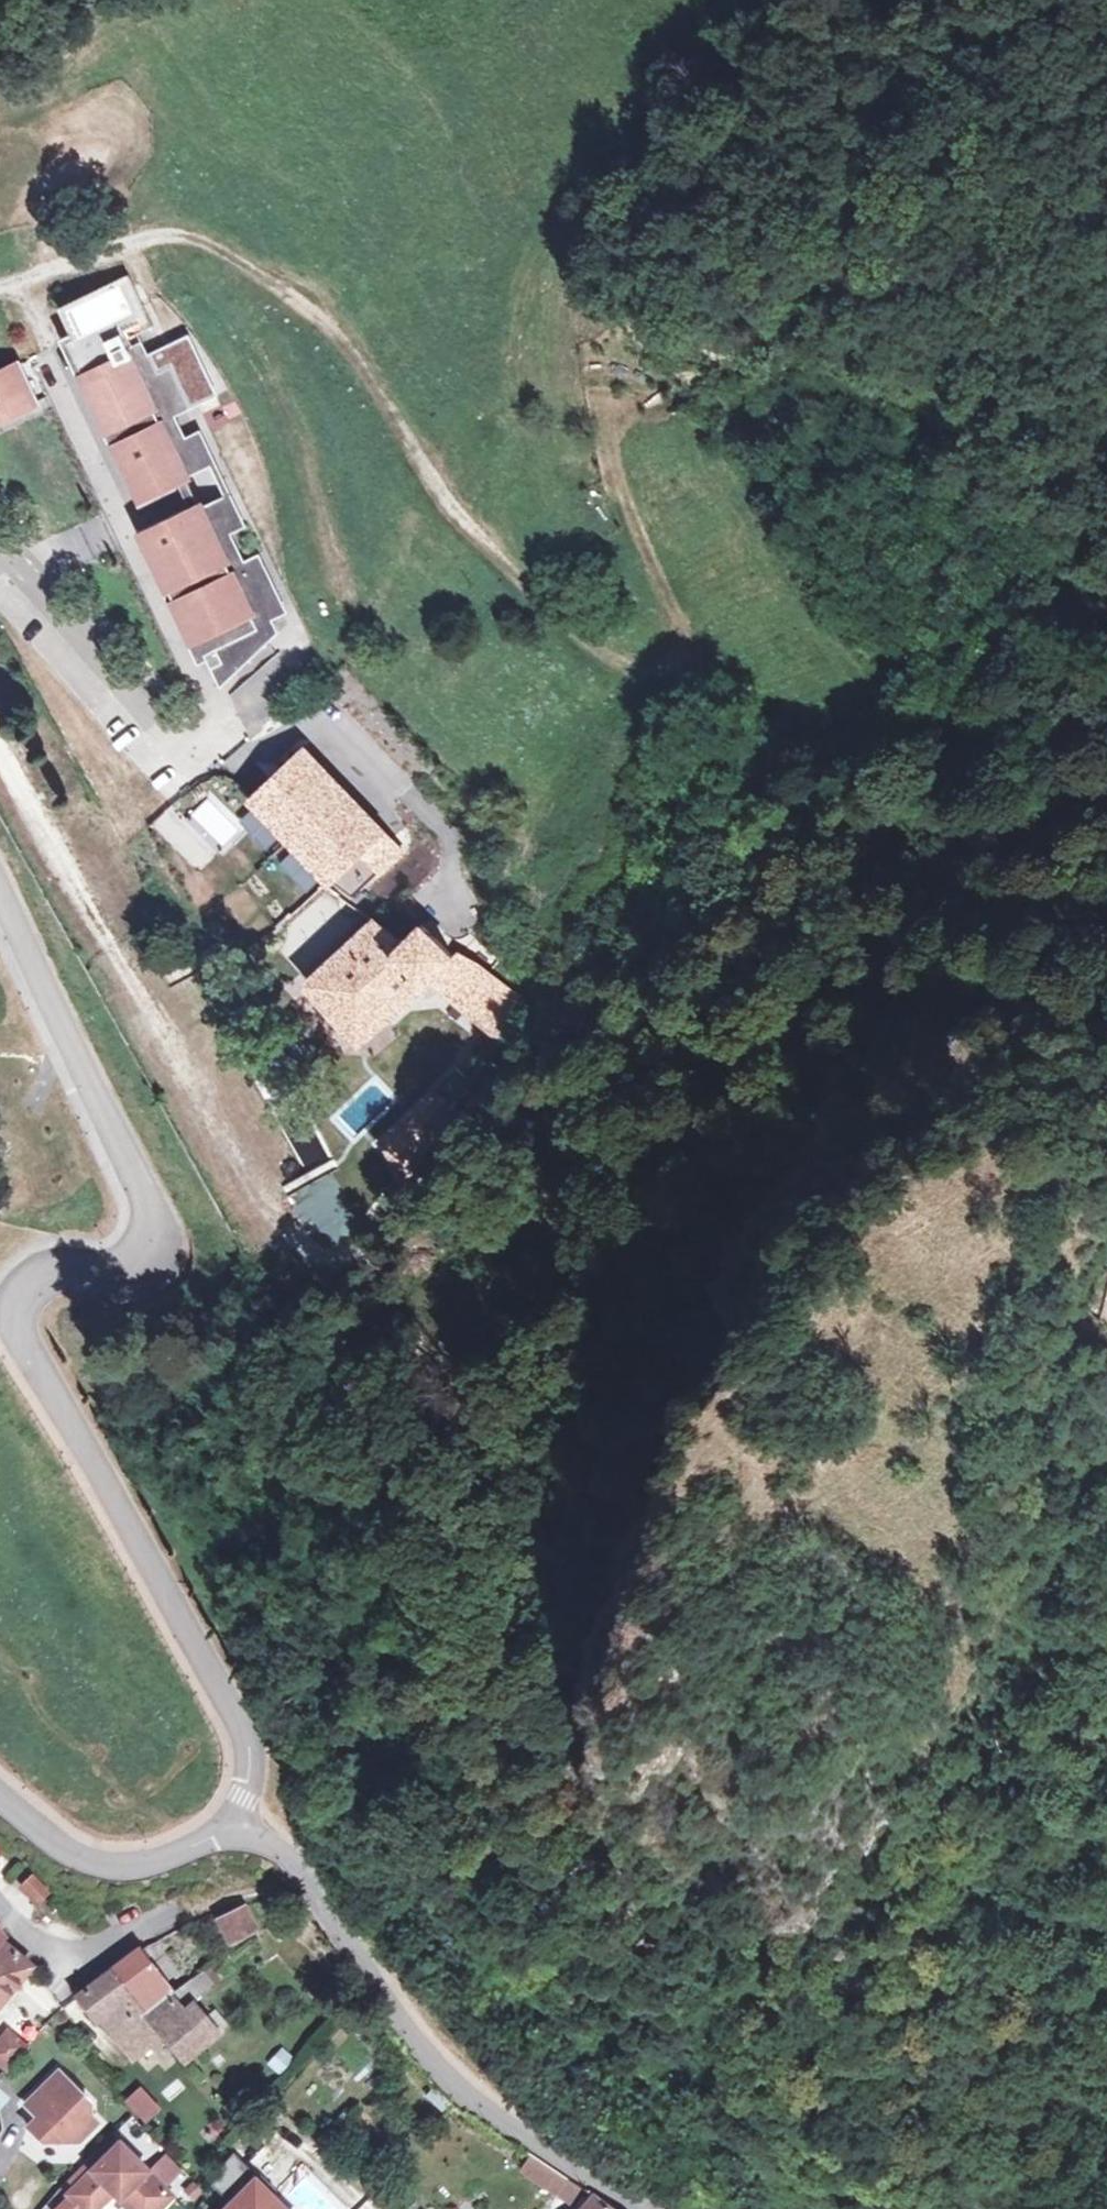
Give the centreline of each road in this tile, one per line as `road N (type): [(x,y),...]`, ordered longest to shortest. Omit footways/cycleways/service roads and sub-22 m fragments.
road 1 (unclassified): [(0,1795),(94,1860),(140,1865),(236,1829),(273,1846),(300,1868),(384,2004),(462,2093),(631,2208)]

